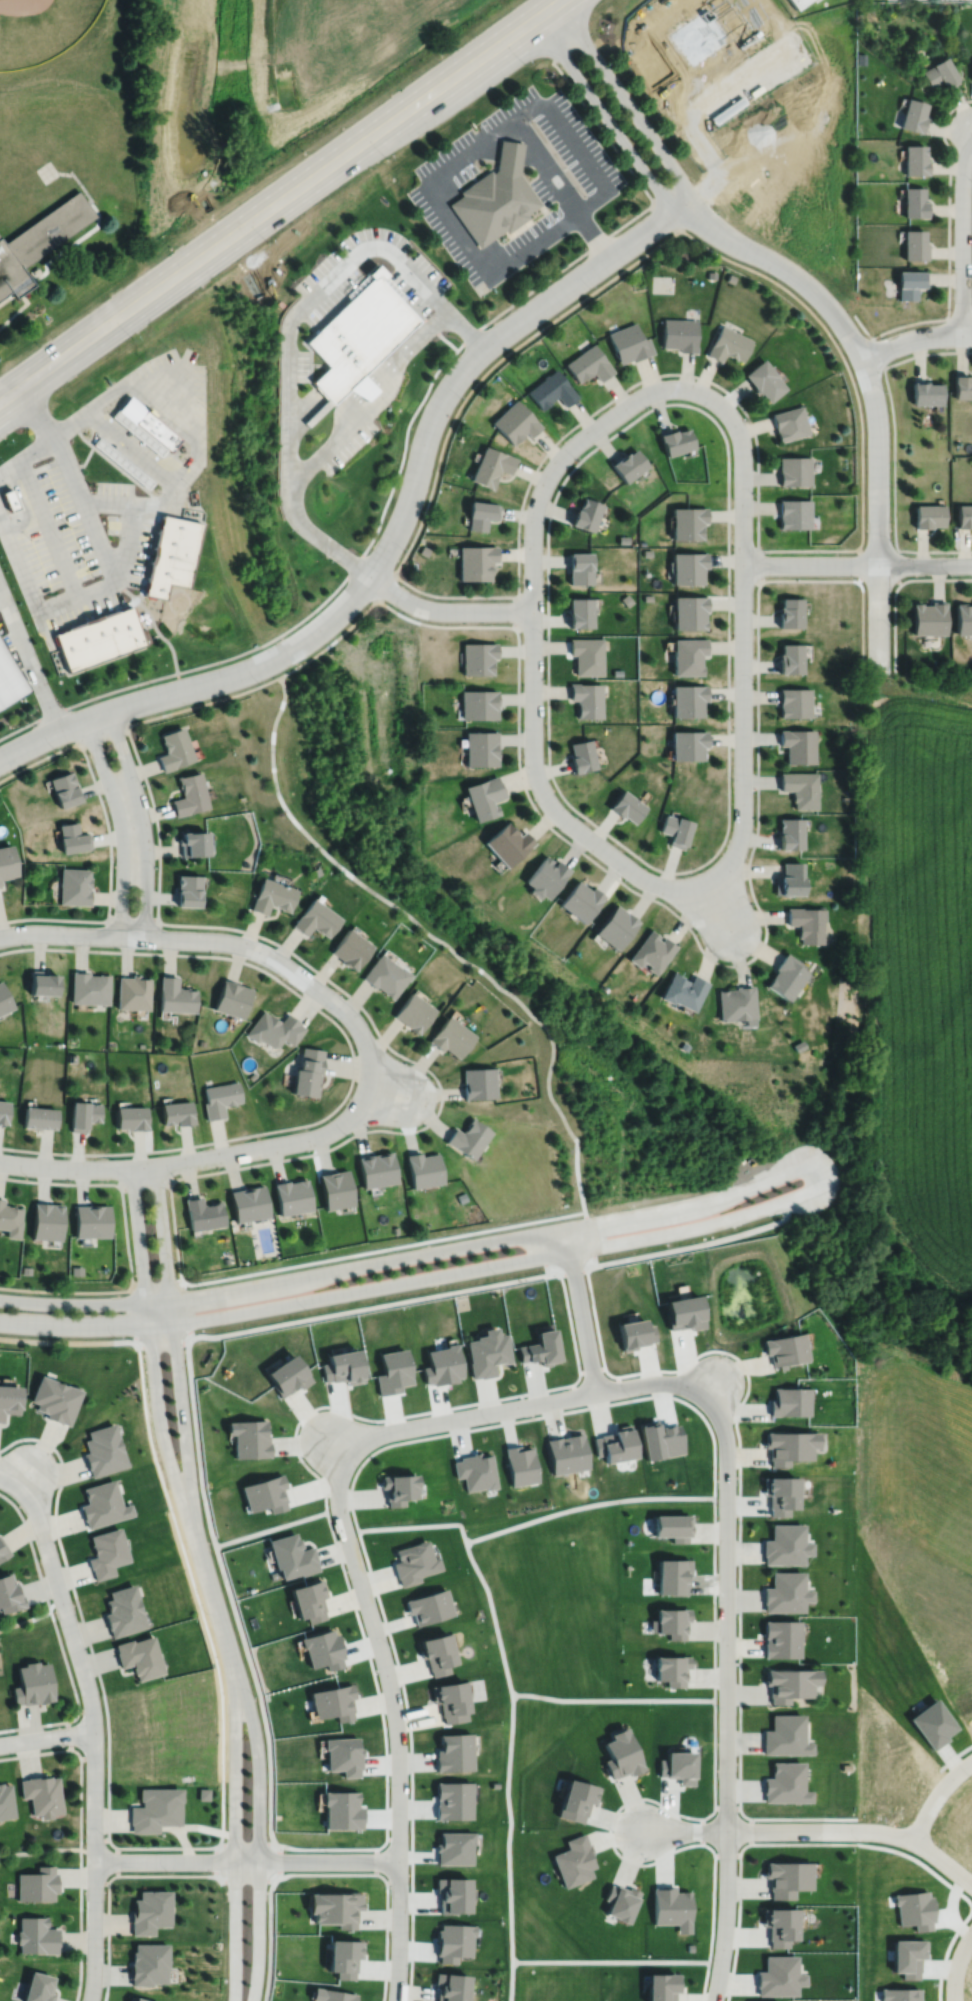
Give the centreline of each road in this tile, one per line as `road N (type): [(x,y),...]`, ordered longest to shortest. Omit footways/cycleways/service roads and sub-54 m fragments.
road 1 (tertiary): [(172,1322),(688,1228),(818,1186),(827,1173),(813,1156),(698,1203),(169,1298)]
road 2 (residential): [(0,756),(96,714),(246,670),(321,626),(388,544),(431,422),(457,376),(497,336),(684,202)]
road 3 (trunk): [(561,0),(0,400)]
road 4 (residential): [(707,1402),(726,1449),(726,1905),(713,2000)]
road 5 (residential): [(656,884),(560,816),(542,792),(532,753),(536,504),(565,453),(636,399)]
road 6 (residential): [(684,202),(805,283),(861,358),(877,429),(878,671)]
road 7 (residential): [(396,2000),(396,1727),(338,1507),(347,1462)]
road 8 (residential): [(636,399),(662,388),(698,391),(725,410),(741,440),(742,820),(734,853)]
road 9 (residential): [(16,1487),(38,1520),(90,1701),(89,2000)]
road 10 (residential): [(363,1035),(329,999),(255,949),(130,936),(0,937)]
road 11 (residential): [(347,1462),(386,1432),(638,1384),(681,1386),(707,1402)]
road 12 (residential): [(143,1166),(133,1191),(157,1415),(192,1525)]
road 13 (residential): [(192,1525),(157,1187),(143,1166)]
road 14 (residential): [(0,1161),(143,1166),(335,1128)]
road 15 (residential): [(252,2000),(258,1766),(236,1680)]
road 16 (residential): [(236,1680),(233,2000)]
road 17 (residential): [(94,1860),(399,1861)]
road 18 (residential): [(971,1882),(914,1838),(888,1831),(726,1829)]
road 19 (residential): [(546,11),(563,56),(652,183),(684,202)]
road 20 (residential): [(130,936),(144,915),(143,821),(117,736),(96,714)]
road 21 (residential): [(684,202),(671,168),(582,43),(546,11)]
road 22 (residential): [(96,714),(94,744),(123,842),(120,914),(130,936)]
road 23 (residential): [(962,334),(962,188),(971,145)]
road 24 (residential): [(369,575),(421,607),(532,610)]
road 25 (tertiary): [(0,1322),(172,1322)]
road 26 (tertiary): [(169,1298),(0,1298)]
road 27 (residential): [(596,1392),(565,1226)]
road 28 (residential): [(192,1525),(236,1680)]
road 29 (residential): [(742,564),(877,564)]

